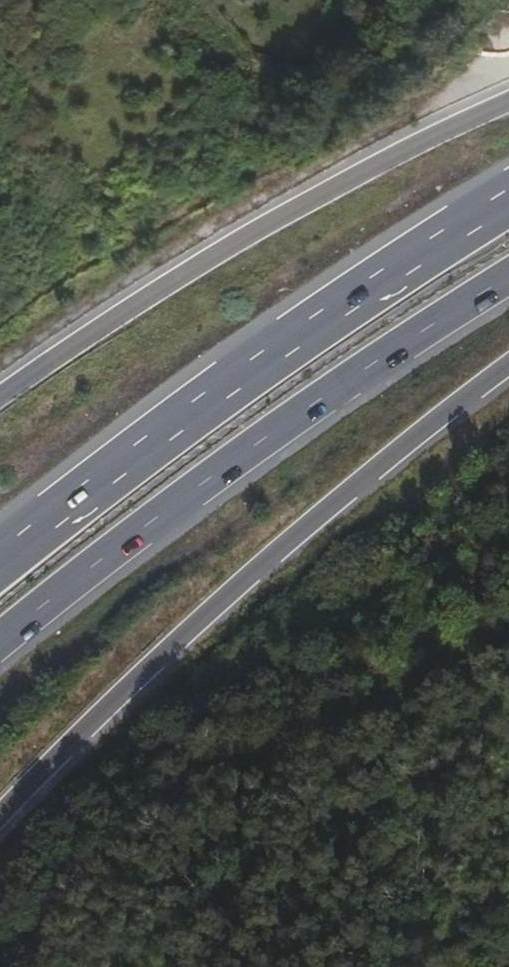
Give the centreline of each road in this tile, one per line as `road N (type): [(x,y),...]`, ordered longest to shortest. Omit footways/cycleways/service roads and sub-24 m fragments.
road 1 (trunk): [(0,815),(221,598),(508,364)]
road 2 (trunk): [(0,636),(347,379),(508,276)]
road 3 (trunk): [(508,198),(312,325),(0,557)]
road 4 (trunk): [(508,100),(255,232),(0,397)]

